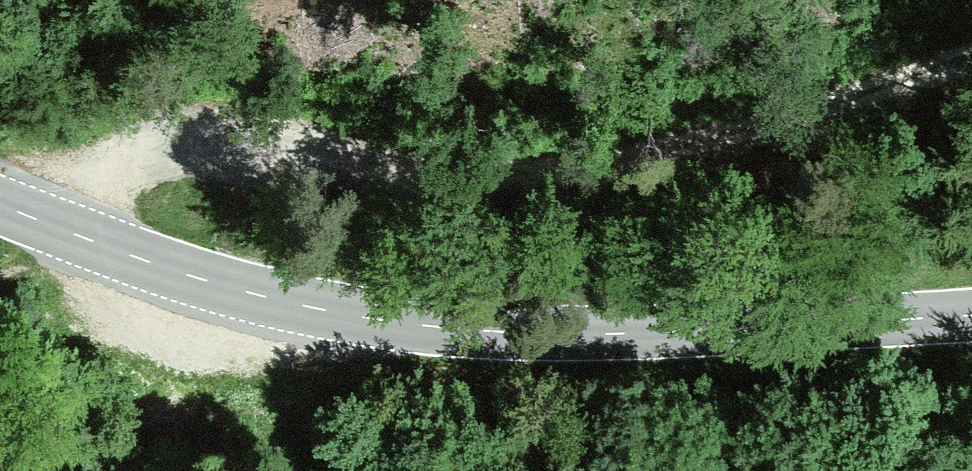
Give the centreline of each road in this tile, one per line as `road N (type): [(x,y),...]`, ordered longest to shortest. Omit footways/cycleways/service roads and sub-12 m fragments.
road 1 (tertiary): [(0,205),(179,272),(318,308),(501,333),(971,315)]
road 2 (track): [(51,226),(110,162),(171,139),(249,136),(429,171),(550,172),(788,115),(971,48)]

